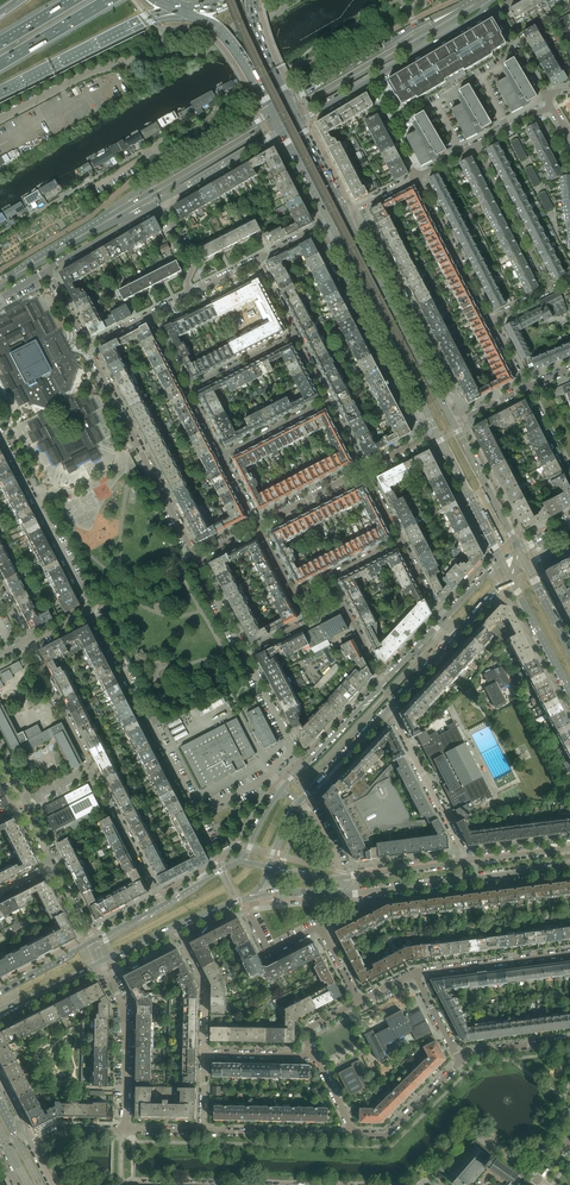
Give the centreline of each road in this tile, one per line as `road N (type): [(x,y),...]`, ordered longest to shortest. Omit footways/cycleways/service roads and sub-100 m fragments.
road 1 (secondary): [(118,217),(486,0)]
road 2 (secondary): [(465,7),(104,219)]
road 3 (unclassified): [(0,118),(101,66),(203,51),(238,23),(297,0)]
road 4 (residential): [(162,905),(28,641)]
road 5 (residential): [(196,558),(88,347)]
road 6 (residential): [(90,609),(196,813)]
road 7 (secondary): [(350,894),(569,864)]
road 8 (residential): [(445,407),(452,389),(373,235),(352,228)]
road 9 (residential): [(337,237),(329,257),(371,340),(406,407),(427,413)]
road 10 (secondary): [(445,407),(352,228)]
road 11 (motorway): [(0,90),(142,18),(181,7)]
road 12 (secondary): [(337,237),(427,413)]
road 13 (residential): [(245,654),(343,604),(384,681)]
road 14 (residential): [(0,434),(90,609)]
road 15 (residential): [(259,526),(295,592),(401,539)]
road 16 (residential): [(359,1001),(320,928),(270,952),(249,915)]
road 17 (residential): [(0,234),(150,146)]
road 18 (residential): [(469,862),(388,709)]
road 19 (residential): [(124,1128),(124,1011),(103,962)]
road 20 (residential): [(475,146),(548,288)]
road 21 (residential): [(417,176),(490,318)]
road 22 (residential): [(415,973),(569,953)]
road 23 (residential): [(355,1135),(205,1131)]
road 24 (residential): [(427,1184),(457,1137),(469,1134),(538,1178)]
road 25 (secondary): [(415,25),(287,102)]
road 26 (secondary): [(384,681),(282,788)]
road 27 (secondary): [(518,550),(452,420)]
road 28 (secondary): [(435,431),(501,560)]
road 29 (residential): [(269,776),(294,748),(245,654)]
road 30 (secondary): [(0,288),(118,217)]
road 31 (residential): [(460,1061),(386,1135),(355,1135)]
road 32 (residential): [(175,926),(206,986),(206,1053)]
road 33 (secondary): [(190,8),(224,37),(270,113)]
road 34 (secondary): [(166,198),(280,131)]
road 35 (secondary): [(511,579),(569,696)]
road 36 (secondary): [(298,803),(388,709)]
road 37 (residential): [(48,270),(162,210)]
road 38 (secondary): [(367,81),(477,17)]
road 39 (secondary): [(469,862),(343,878)]
road 40 (motorway): [(0,63),(107,0)]
road 41 (secondary): [(104,219),(0,279)]

